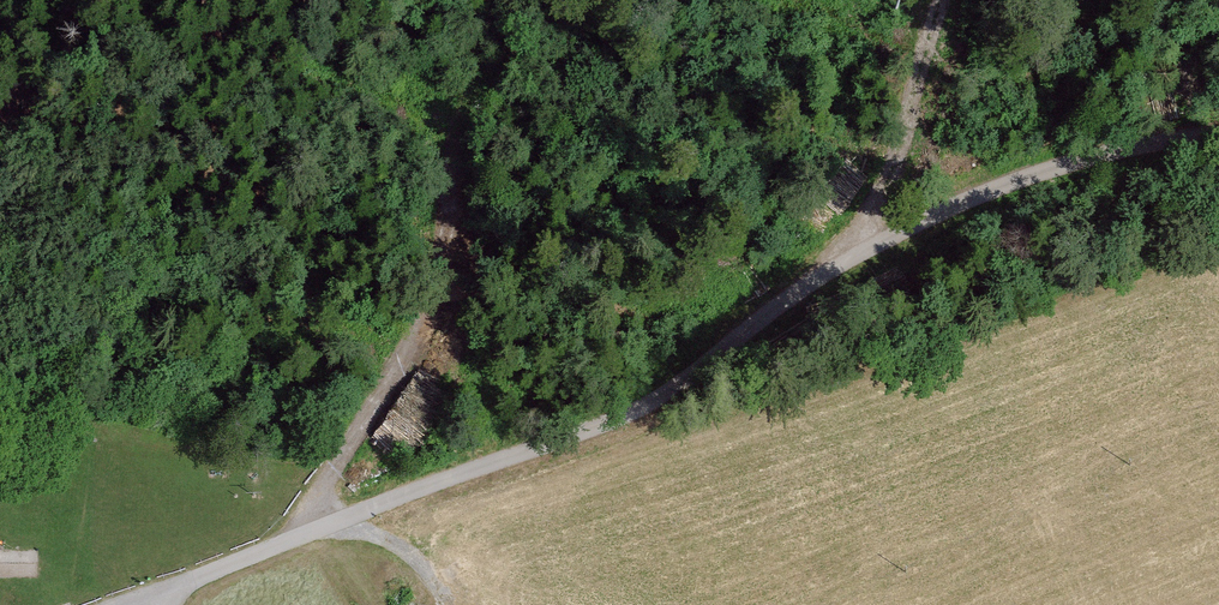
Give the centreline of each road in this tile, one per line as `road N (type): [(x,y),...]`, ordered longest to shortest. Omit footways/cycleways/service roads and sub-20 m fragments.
road 1 (residential): [(134,603),(626,415),(848,262),(968,200),(1138,144),(1218,135)]
road 2 (track): [(498,0),(436,268),(413,334),(334,470),(317,528)]
road 3 (track): [(848,262),(894,162),(944,0)]

